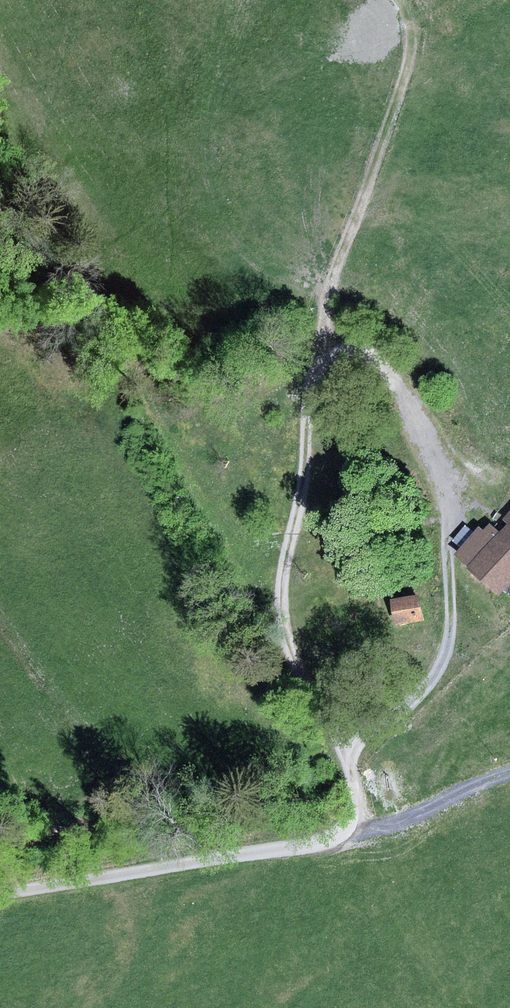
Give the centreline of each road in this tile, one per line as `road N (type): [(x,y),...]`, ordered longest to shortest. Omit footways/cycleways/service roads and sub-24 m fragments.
road 1 (track): [(0,895),(303,846),(352,825),(357,796),(348,756),(290,645),(281,605),(319,364)]
road 2 (track): [(348,756),(416,699),(443,659),(450,504),(413,411),(376,361),(352,349),(319,364)]
road 3 (track): [(352,825),(391,824),(509,769)]

